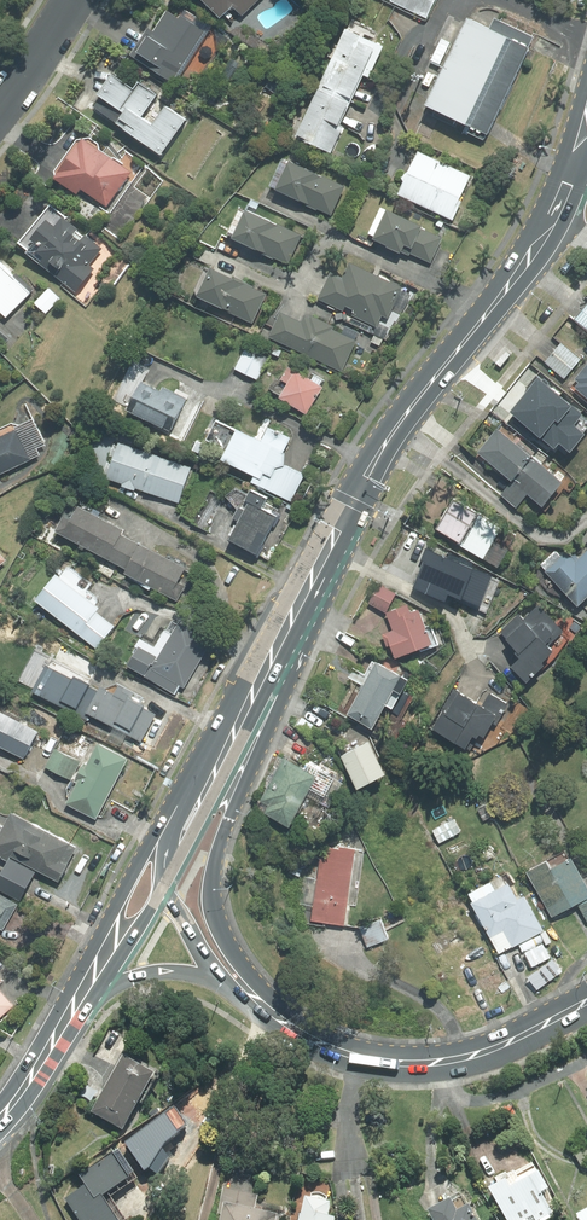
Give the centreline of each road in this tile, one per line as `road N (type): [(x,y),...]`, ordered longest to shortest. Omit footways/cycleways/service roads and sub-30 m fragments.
road 1 (secondary): [(255,689),(382,448),(527,261),(571,173)]
road 2 (secondary): [(277,1017),(347,1053),(420,1064),(500,1046),(586,1002)]
road 3 (secondary): [(237,748),(211,895),(229,946),(277,1017)]
road 4 (secondary): [(78,1003),(112,917),(175,806)]
road 5 (secondary): [(237,748),(165,882)]
road 6 (secondary): [(221,982),(166,969),(130,976),(78,1003)]
road 7 (secondary): [(165,882),(139,929),(78,1003)]
road 8 (secondary): [(0,1122),(78,1003)]
road 9 (secondary): [(175,806),(255,689)]
road 10 (residential): [(0,110),(74,0)]

